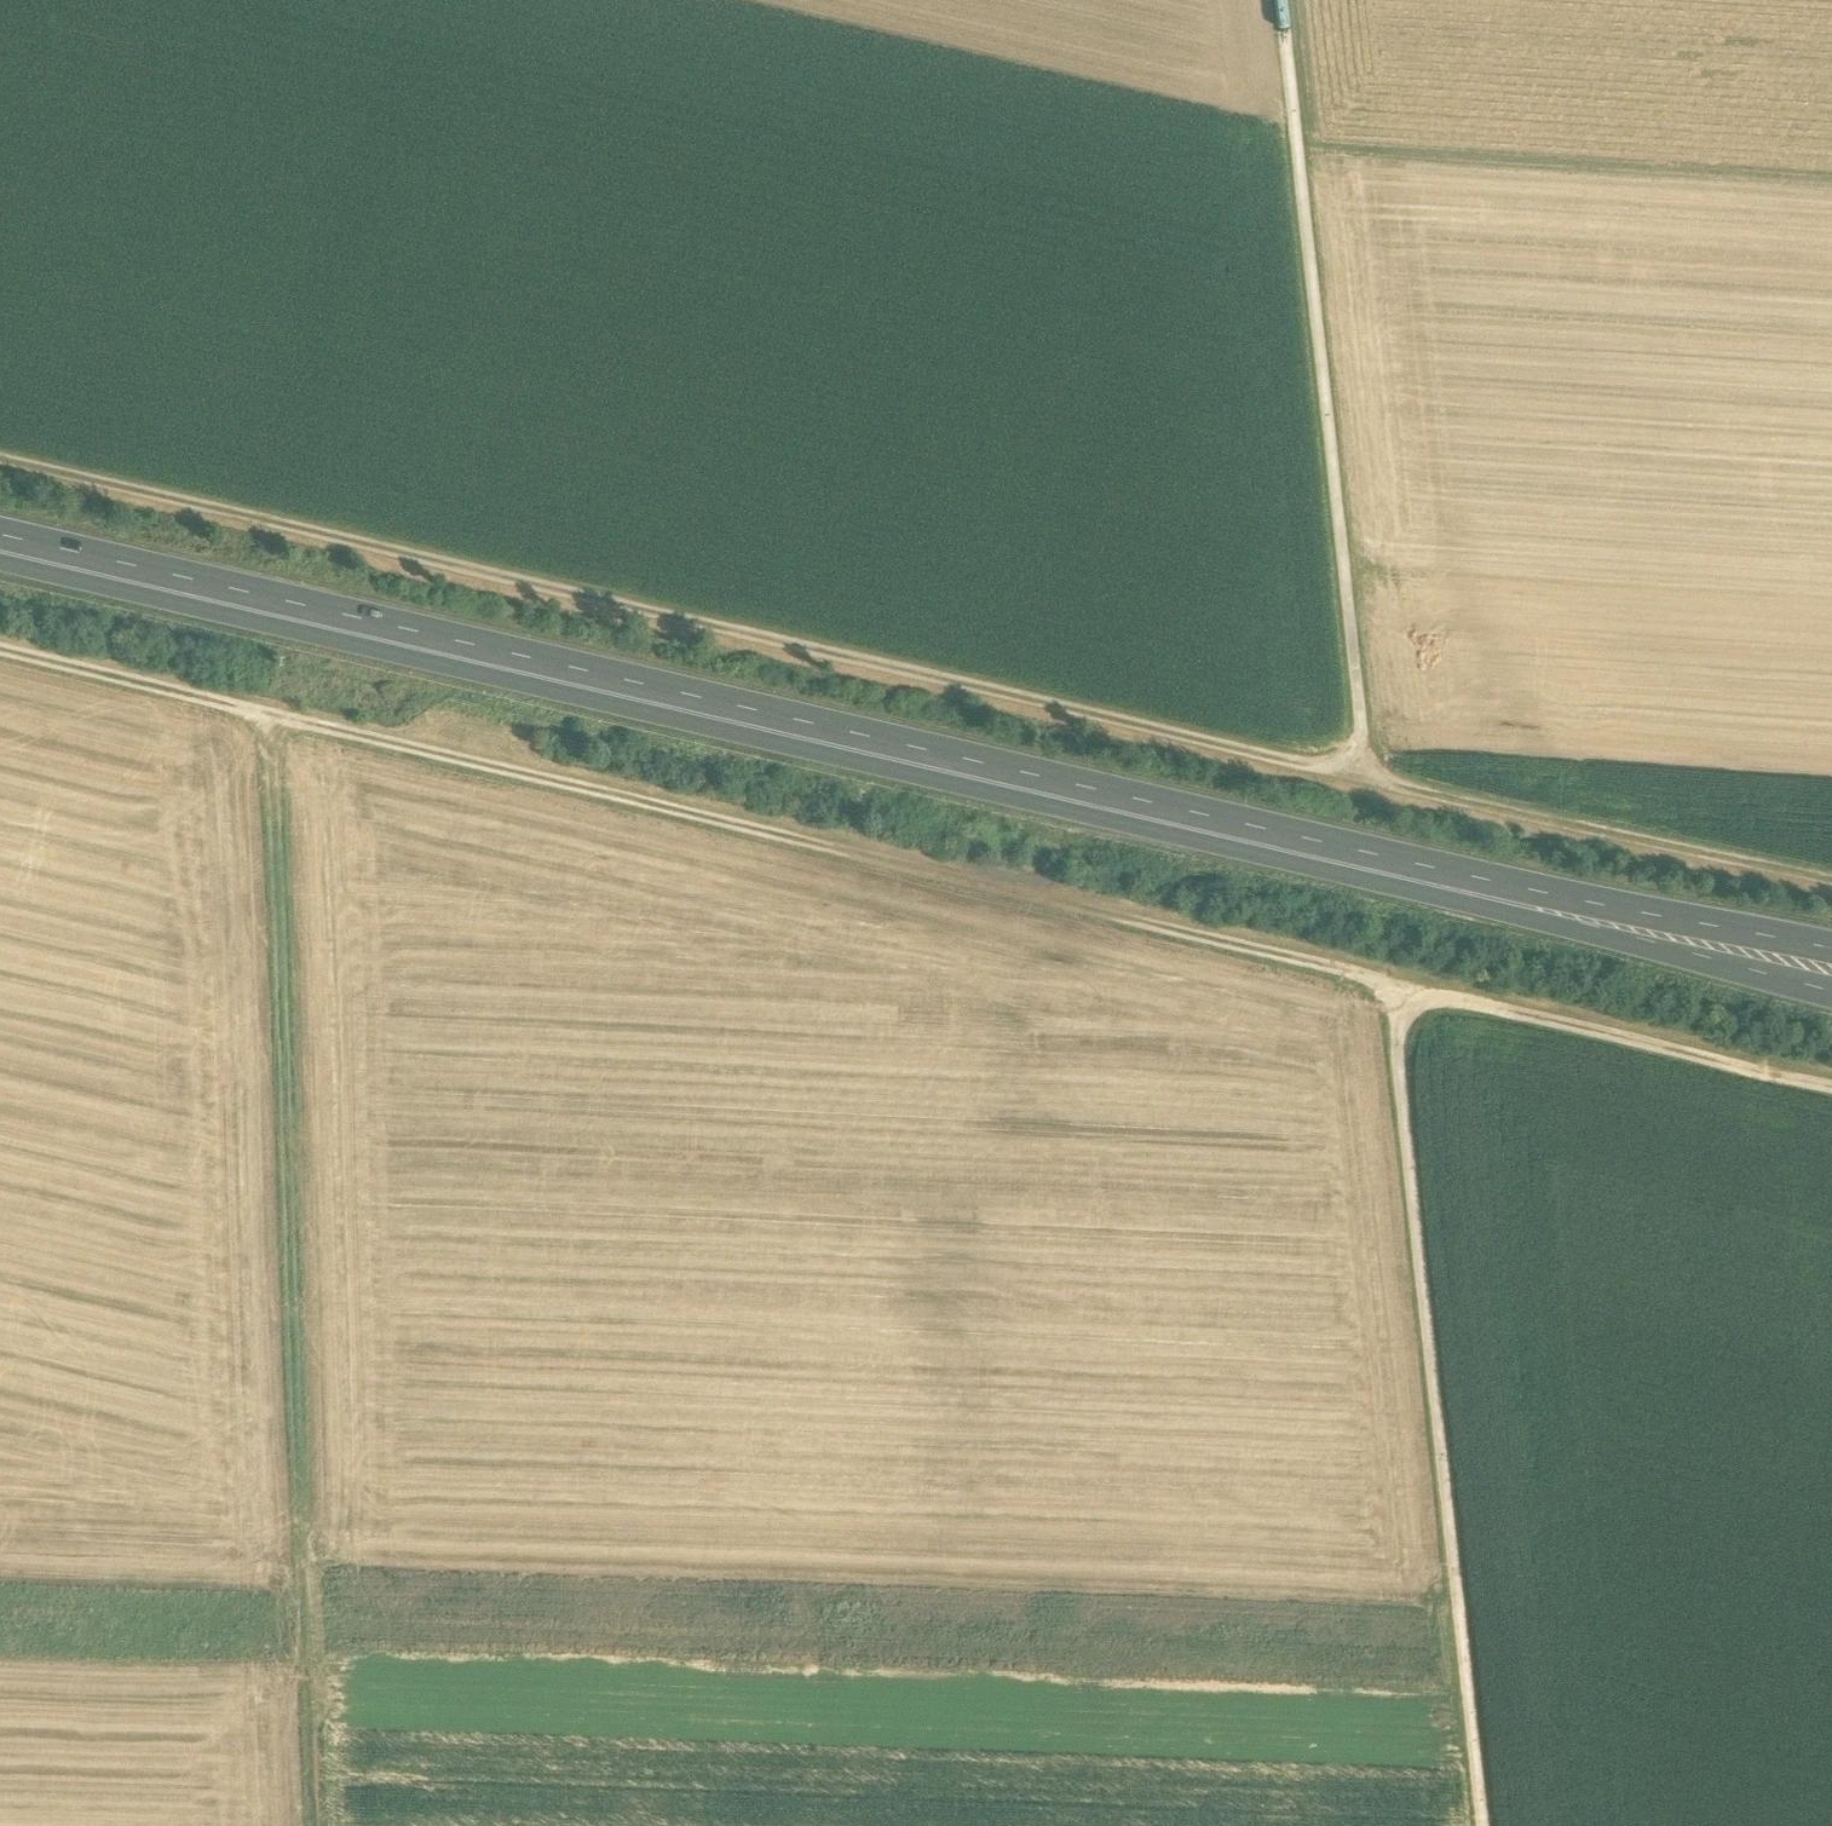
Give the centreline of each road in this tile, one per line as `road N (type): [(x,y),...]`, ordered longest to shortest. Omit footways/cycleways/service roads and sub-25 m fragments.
road 1 (track): [(0,468),(1601,841),(1831,879)]
road 2 (track): [(1831,1091),(1389,992),(273,720),(274,818)]
road 3 (trunk): [(1545,902),(0,544)]
road 4 (track): [(327,1825),(274,818)]
road 5 (track): [(1480,1825),(1389,992)]
road 6 (track): [(1363,787),(1279,0)]
road 7 (trunk): [(1545,902),(1831,988)]
road 8 (trunk): [(1831,951),(1545,902)]
road 9 (track): [(0,655),(273,720)]

